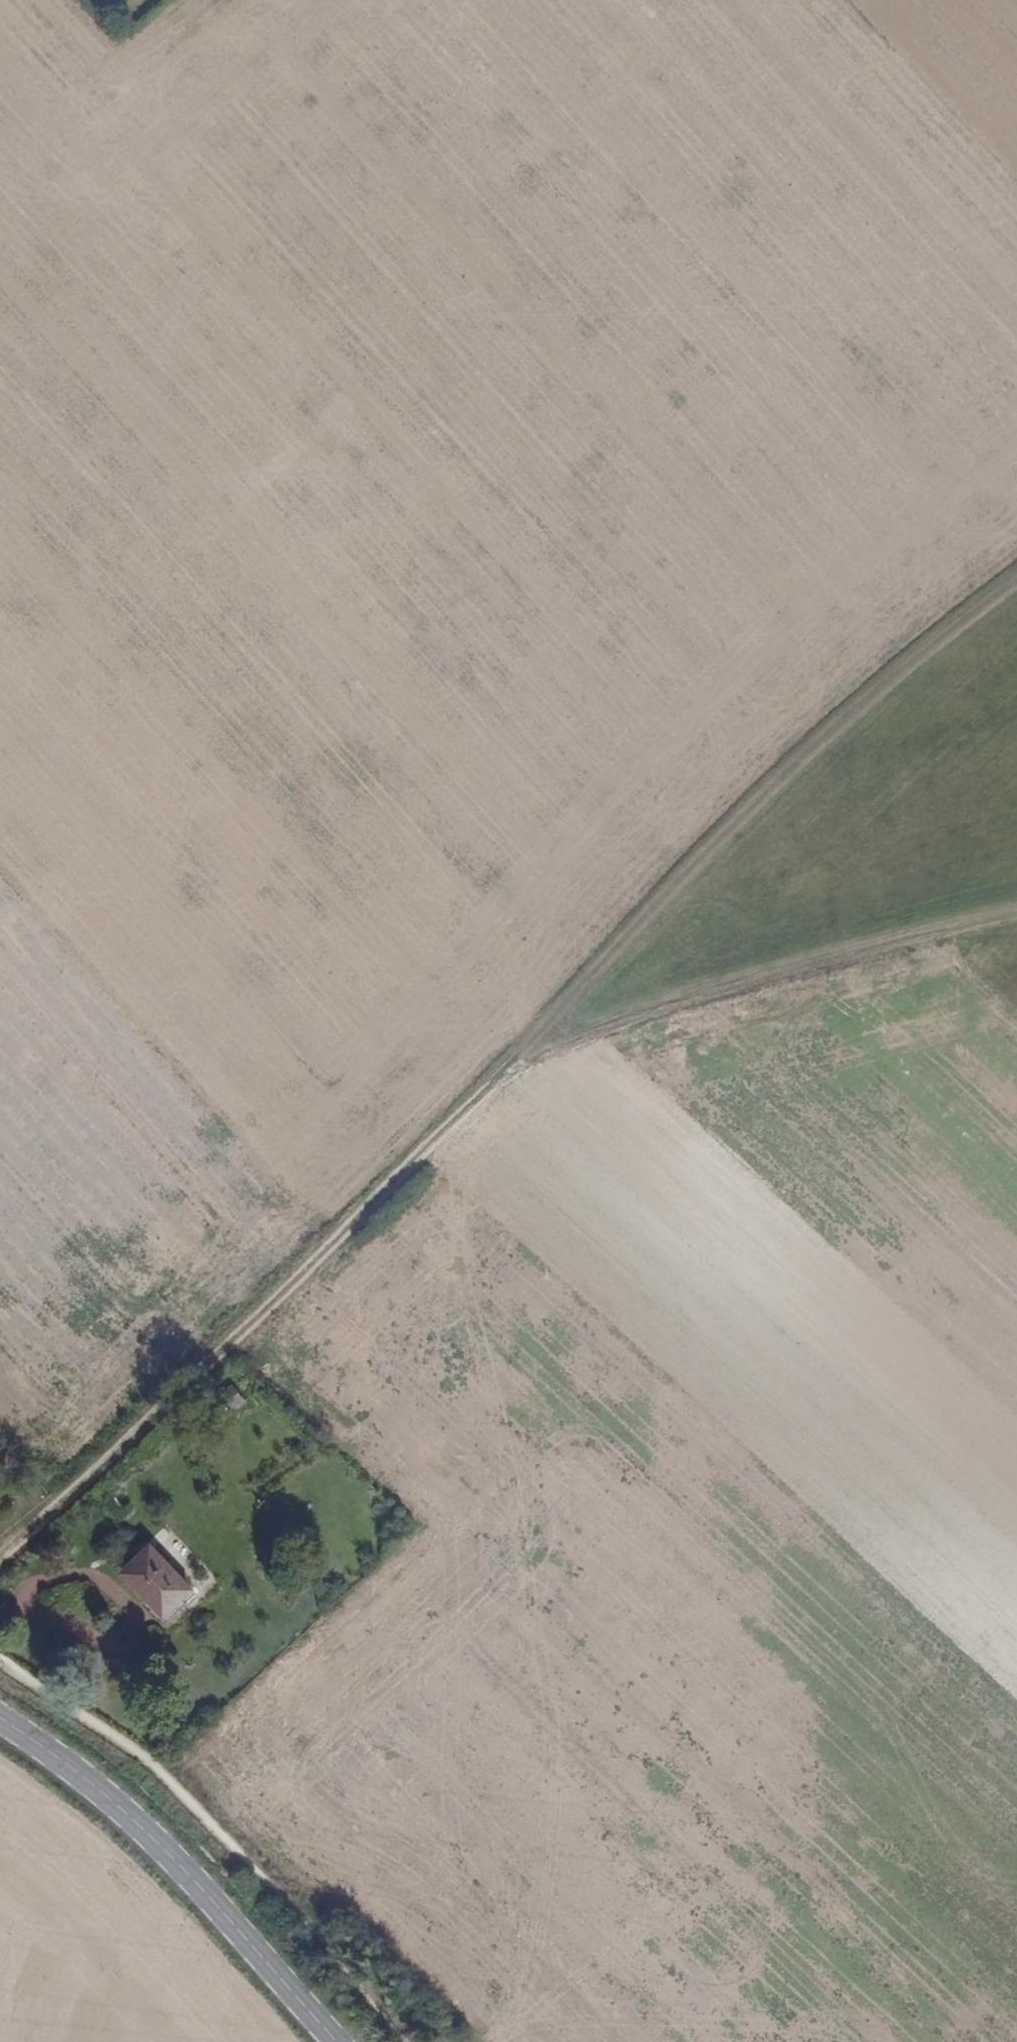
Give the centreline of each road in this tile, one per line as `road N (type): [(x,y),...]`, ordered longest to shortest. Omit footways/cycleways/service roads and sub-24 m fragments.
road 1 (track): [(0,1556),(512,1079),(598,1037),(917,945),(1016,926)]
road 2 (track): [(512,1079),(769,790),(1016,574)]
road 3 (tertiary): [(337,2041),(162,1848),(0,1716)]

